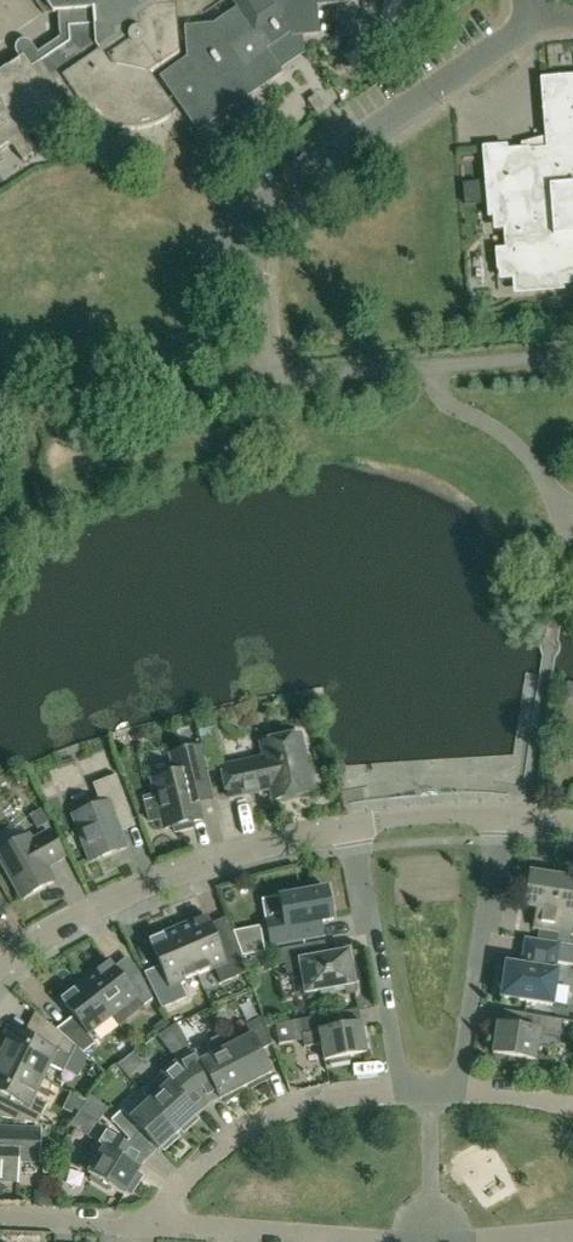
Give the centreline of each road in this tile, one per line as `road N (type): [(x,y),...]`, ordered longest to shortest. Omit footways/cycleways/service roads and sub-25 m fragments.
road 1 (residential): [(0,971),(115,898),(258,847),(356,826)]
road 2 (residential): [(260,211),(541,15)]
road 3 (residential): [(162,1229),(183,1180),(219,1148),(311,1106),(404,1091)]
road 4 (residential): [(461,1090),(498,819)]
road 5 (residential): [(404,1091),(356,826)]
road 6 (residential): [(345,1241),(162,1229)]
road 7 (residential): [(162,1229),(0,1220)]
road 8 (residential): [(432,1241),(431,1092)]
road 9 (residential): [(356,826),(498,819)]

